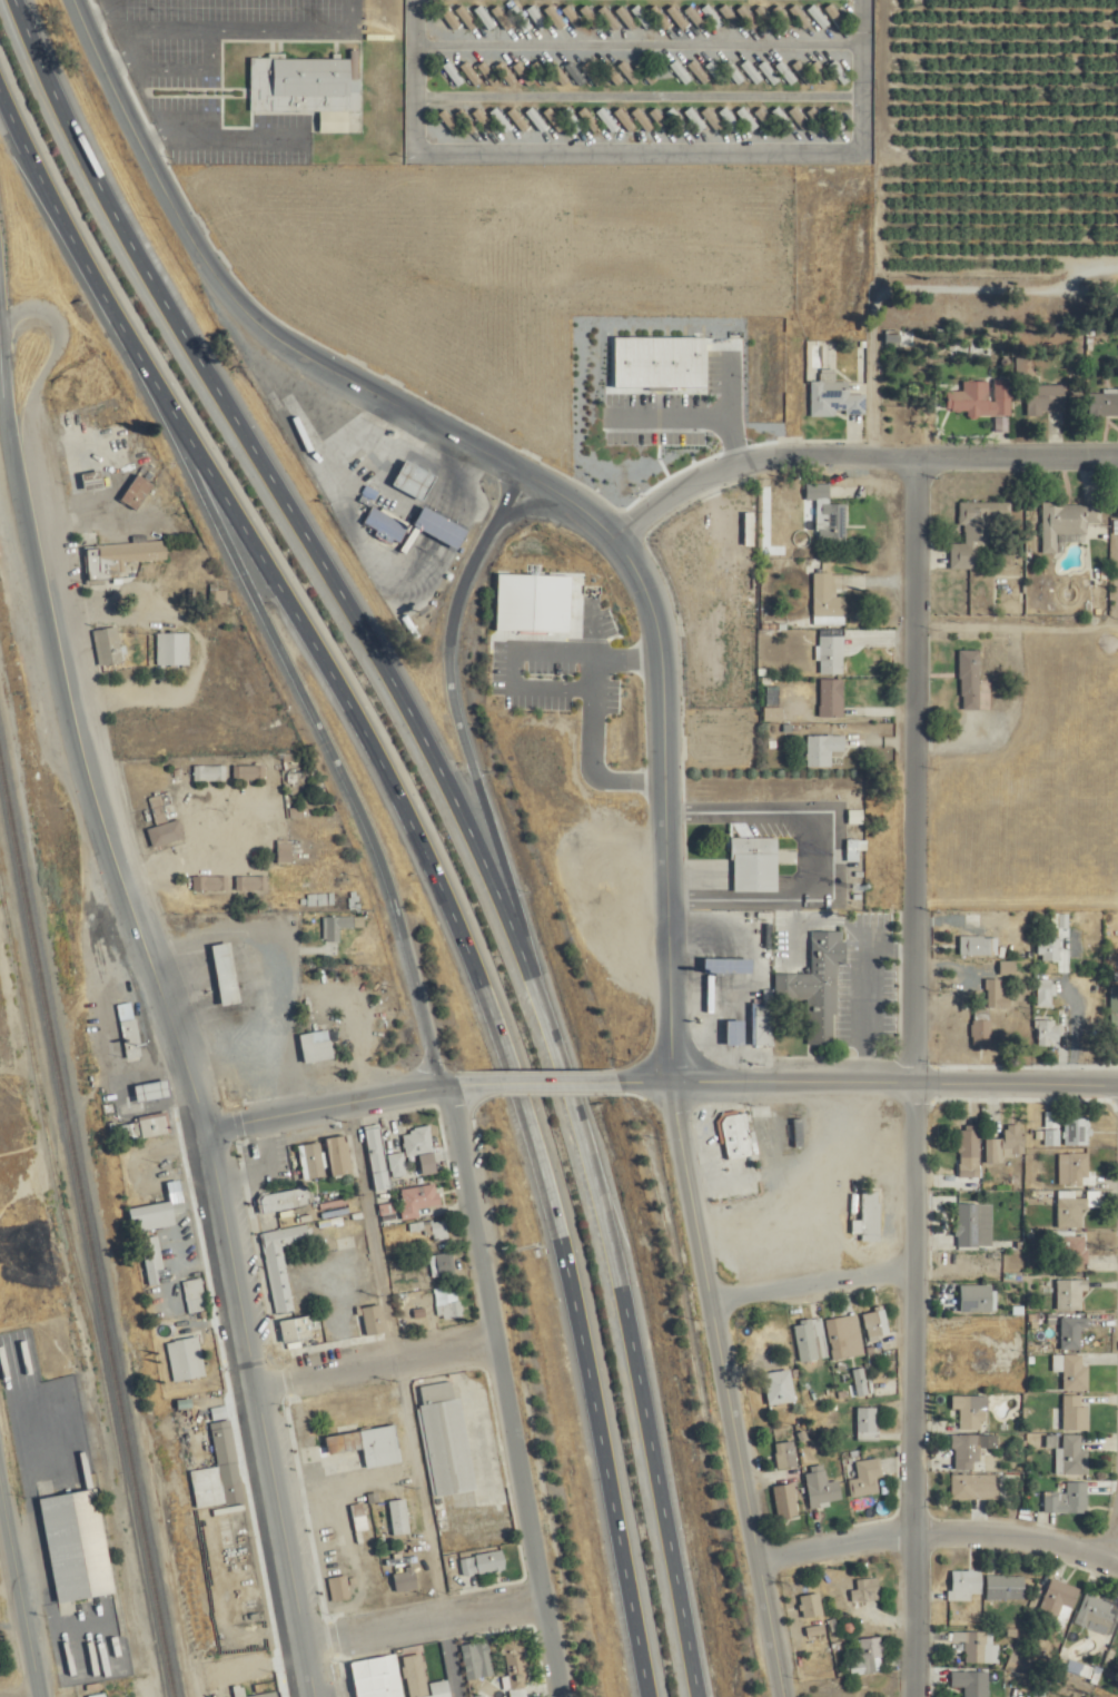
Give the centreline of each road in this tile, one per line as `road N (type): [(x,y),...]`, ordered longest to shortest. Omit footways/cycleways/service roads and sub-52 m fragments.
road 1 (motorway): [(701,1696),(601,1173),(543,999),(452,777),(307,525),(154,286),(18,0)]
road 2 (motorway): [(140,349),(406,799),(499,1028),(552,1186),(650,1696)]
road 3 (motorway): [(140,349),(366,815),(413,951),(442,1087)]
road 4 (tertiary): [(31,480),(61,709),(119,902),(202,1128)]
road 5 (tertiary): [(522,468),(245,307),(158,179),(75,0)]
road 6 (residential): [(919,1079),(912,446)]
road 7 (tertiary): [(563,1696),(442,1087)]
road 8 (residential): [(909,1696),(909,1257),(919,1079)]
road 9 (tertiary): [(313,1696),(202,1128)]
road 10 (tertiary): [(675,1081),(655,645),(644,593),(610,532)]
road 11 (motorway): [(543,999),(453,659),(469,573),(522,468)]
road 12 (residential): [(610,532),(693,468),(764,448),(1117,447)]
road 13 (tertiary): [(1117,1072),(614,1082)]
road 14 (residential): [(753,1553),(926,1525),(1008,1527),(1117,1558)]
road 15 (motorway): [(0,90),(140,349)]
road 16 (tertiary): [(753,1553),(704,1292)]
road 17 (residential): [(247,1374),(494,1331)]
road 18 (residential): [(298,1634),(541,1590)]
road 19 (tertiary): [(442,1087),(202,1128)]
road 20 (tertiary): [(31,480),(34,411),(67,333),(60,315),(42,307),(24,312),(7,334)]
road 21 (tertiary): [(704,1292),(675,1081)]
road 22 (residential): [(704,1292),(909,1257)]
road 23 (residential): [(36,1696),(0,1509)]
road 24 (tertiary): [(7,334),(10,413),(31,480)]
road 25 (tertiary): [(784,1696),(753,1553)]
road 26 (tertiary): [(614,1082),(475,1085)]

